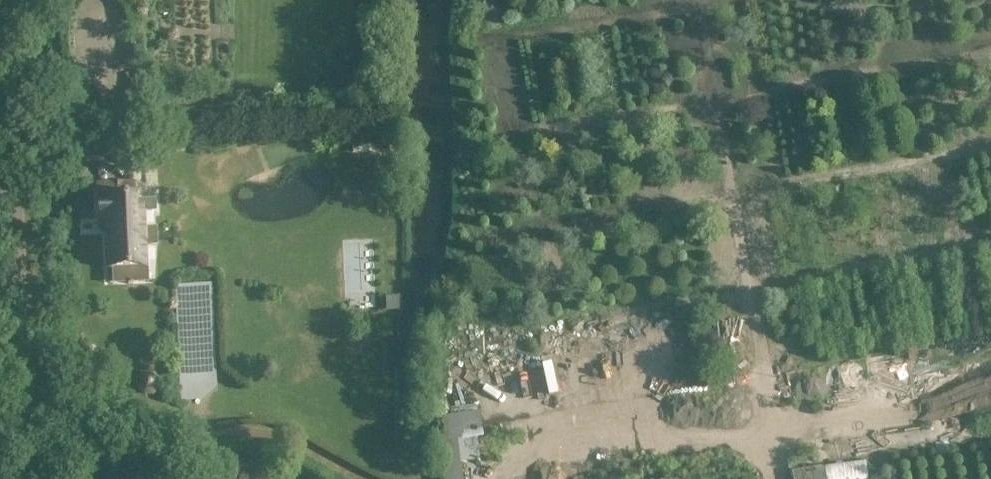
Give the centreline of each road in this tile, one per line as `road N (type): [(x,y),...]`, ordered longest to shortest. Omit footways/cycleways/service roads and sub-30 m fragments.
road 1 (unclassified): [(26,478),(0,0)]
road 2 (track): [(696,0),(771,452)]
road 3 (track): [(372,478),(235,416),(0,426)]
road 4 (track): [(771,452),(577,478)]

